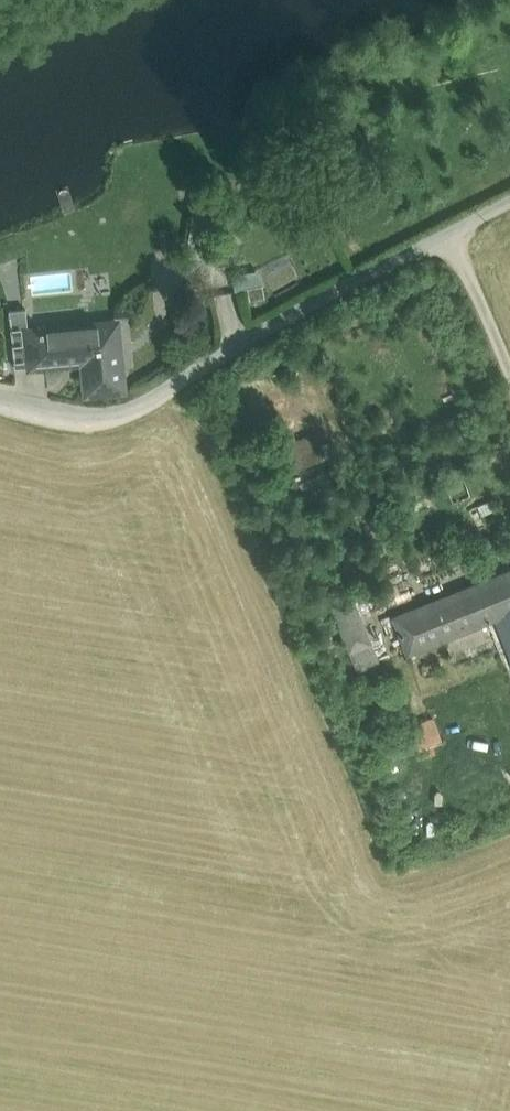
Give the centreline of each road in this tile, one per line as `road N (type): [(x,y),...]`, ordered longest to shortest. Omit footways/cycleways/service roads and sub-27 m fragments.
road 1 (unclassified): [(509,205),(292,312),(133,407),(83,411),(0,395)]
road 2 (track): [(450,235),(509,383)]

